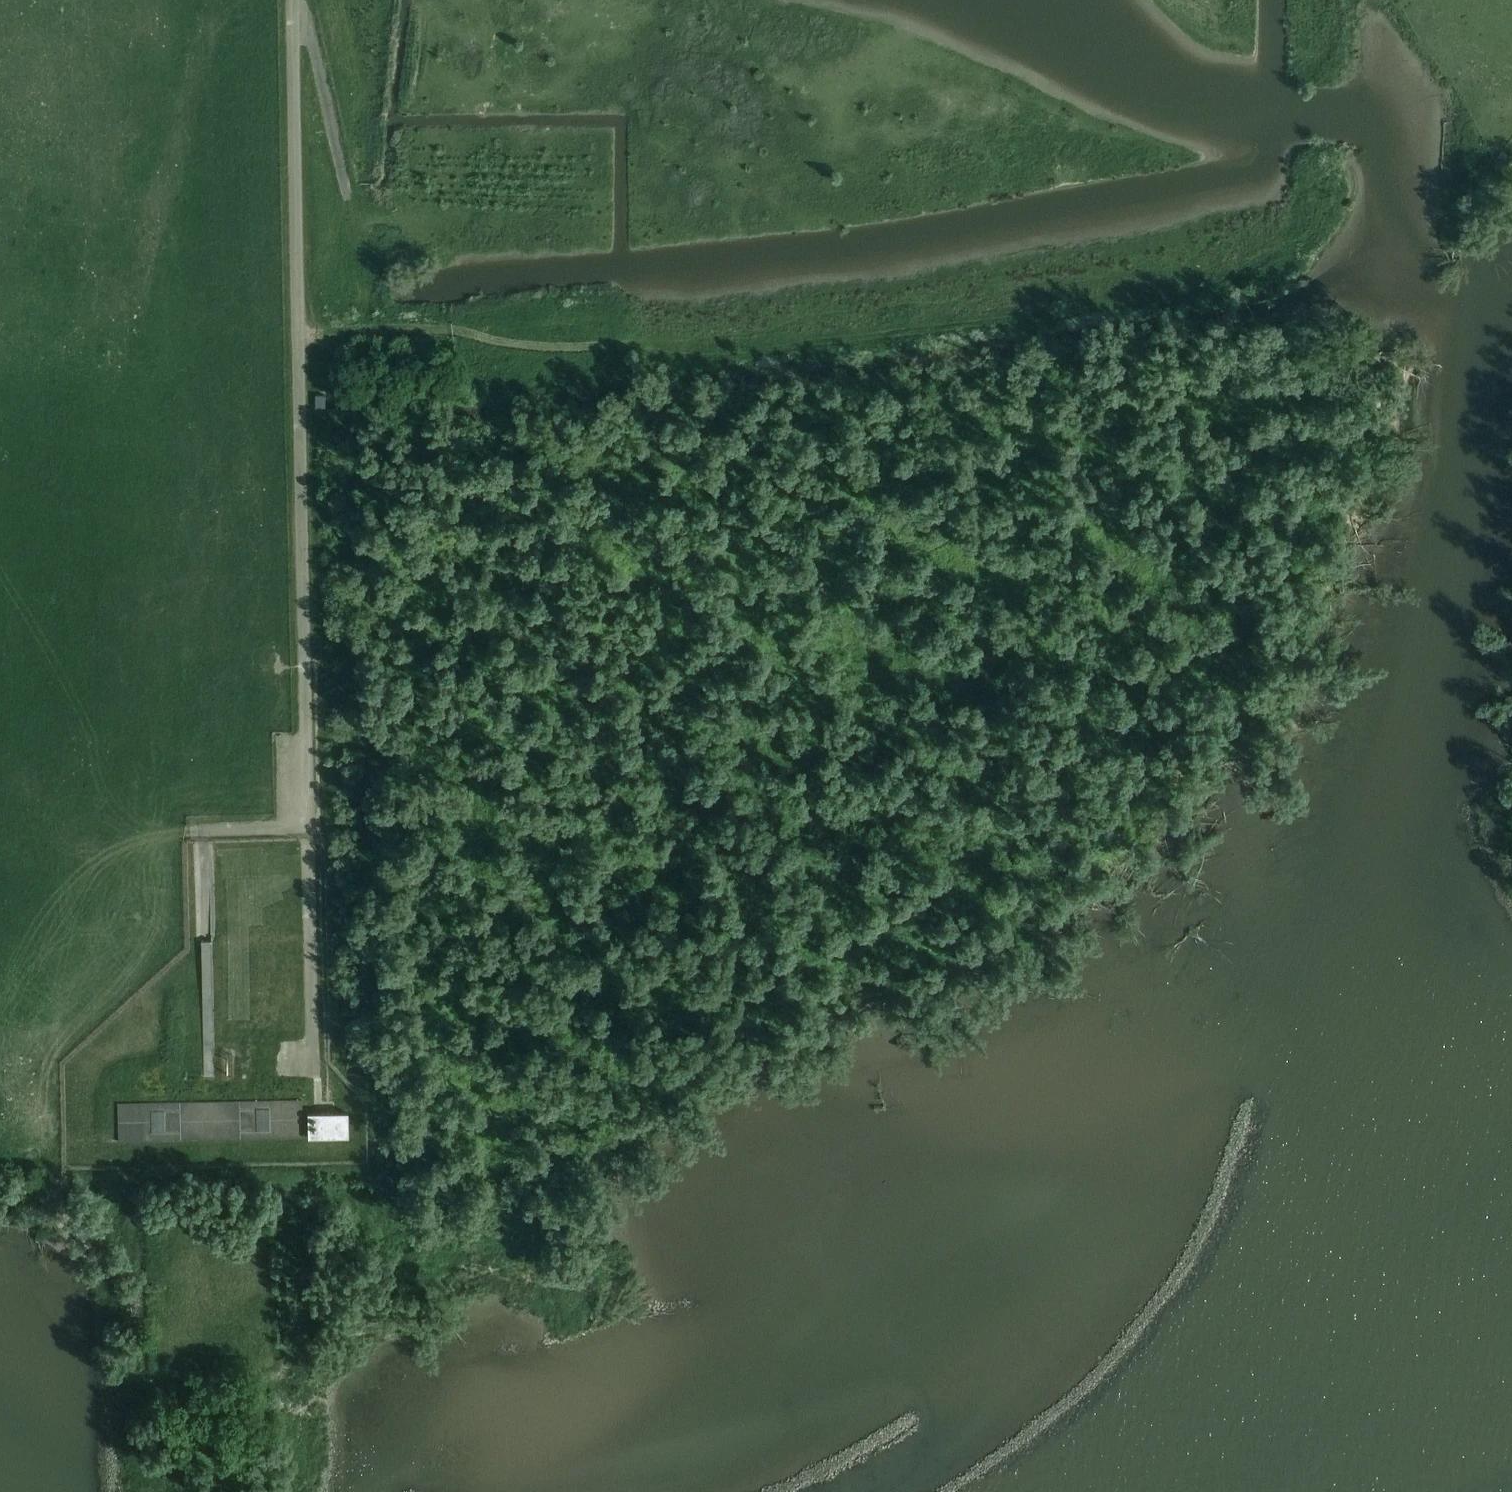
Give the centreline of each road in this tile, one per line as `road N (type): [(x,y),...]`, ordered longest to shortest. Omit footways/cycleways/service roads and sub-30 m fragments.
road 1 (unclassified): [(308,837),(292,0)]

